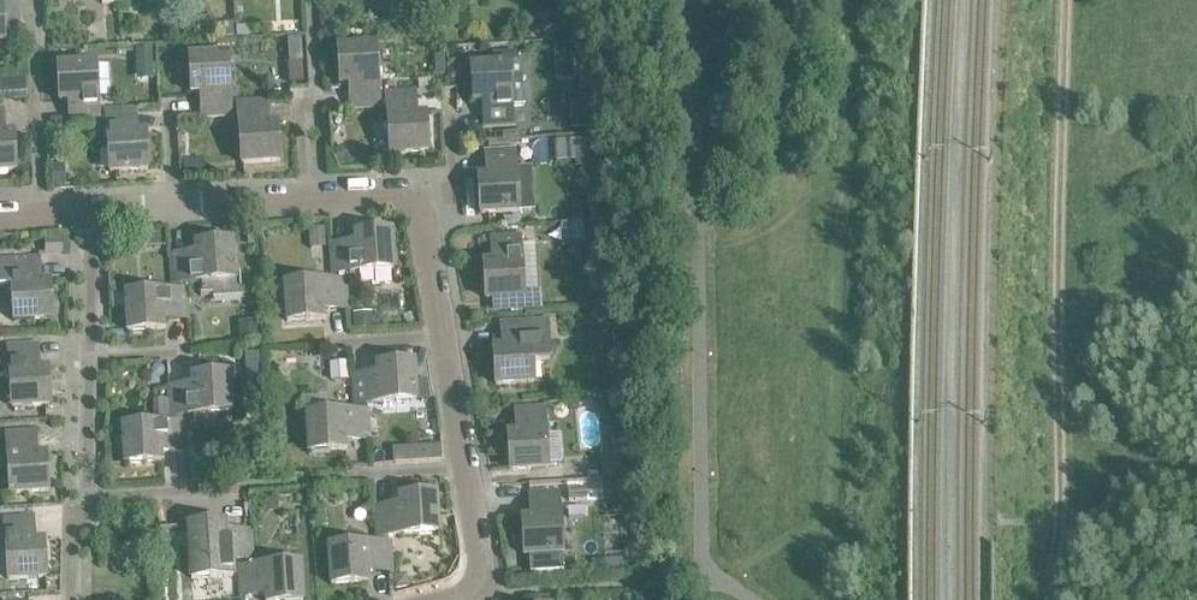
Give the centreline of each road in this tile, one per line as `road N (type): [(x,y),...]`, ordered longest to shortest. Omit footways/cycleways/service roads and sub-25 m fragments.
road 1 (residential): [(438,335),(415,205),(400,194),(320,198)]
road 2 (residential): [(320,198),(90,210)]
road 3 (residential): [(308,16),(320,198)]
road 4 (residential): [(246,487),(81,496)]
road 5 (residential): [(86,355),(90,210)]
road 6 (residential): [(81,496),(86,355)]
road 7 (residential): [(461,468),(438,335)]
road 8 (residential): [(465,595),(472,556),(461,468)]

